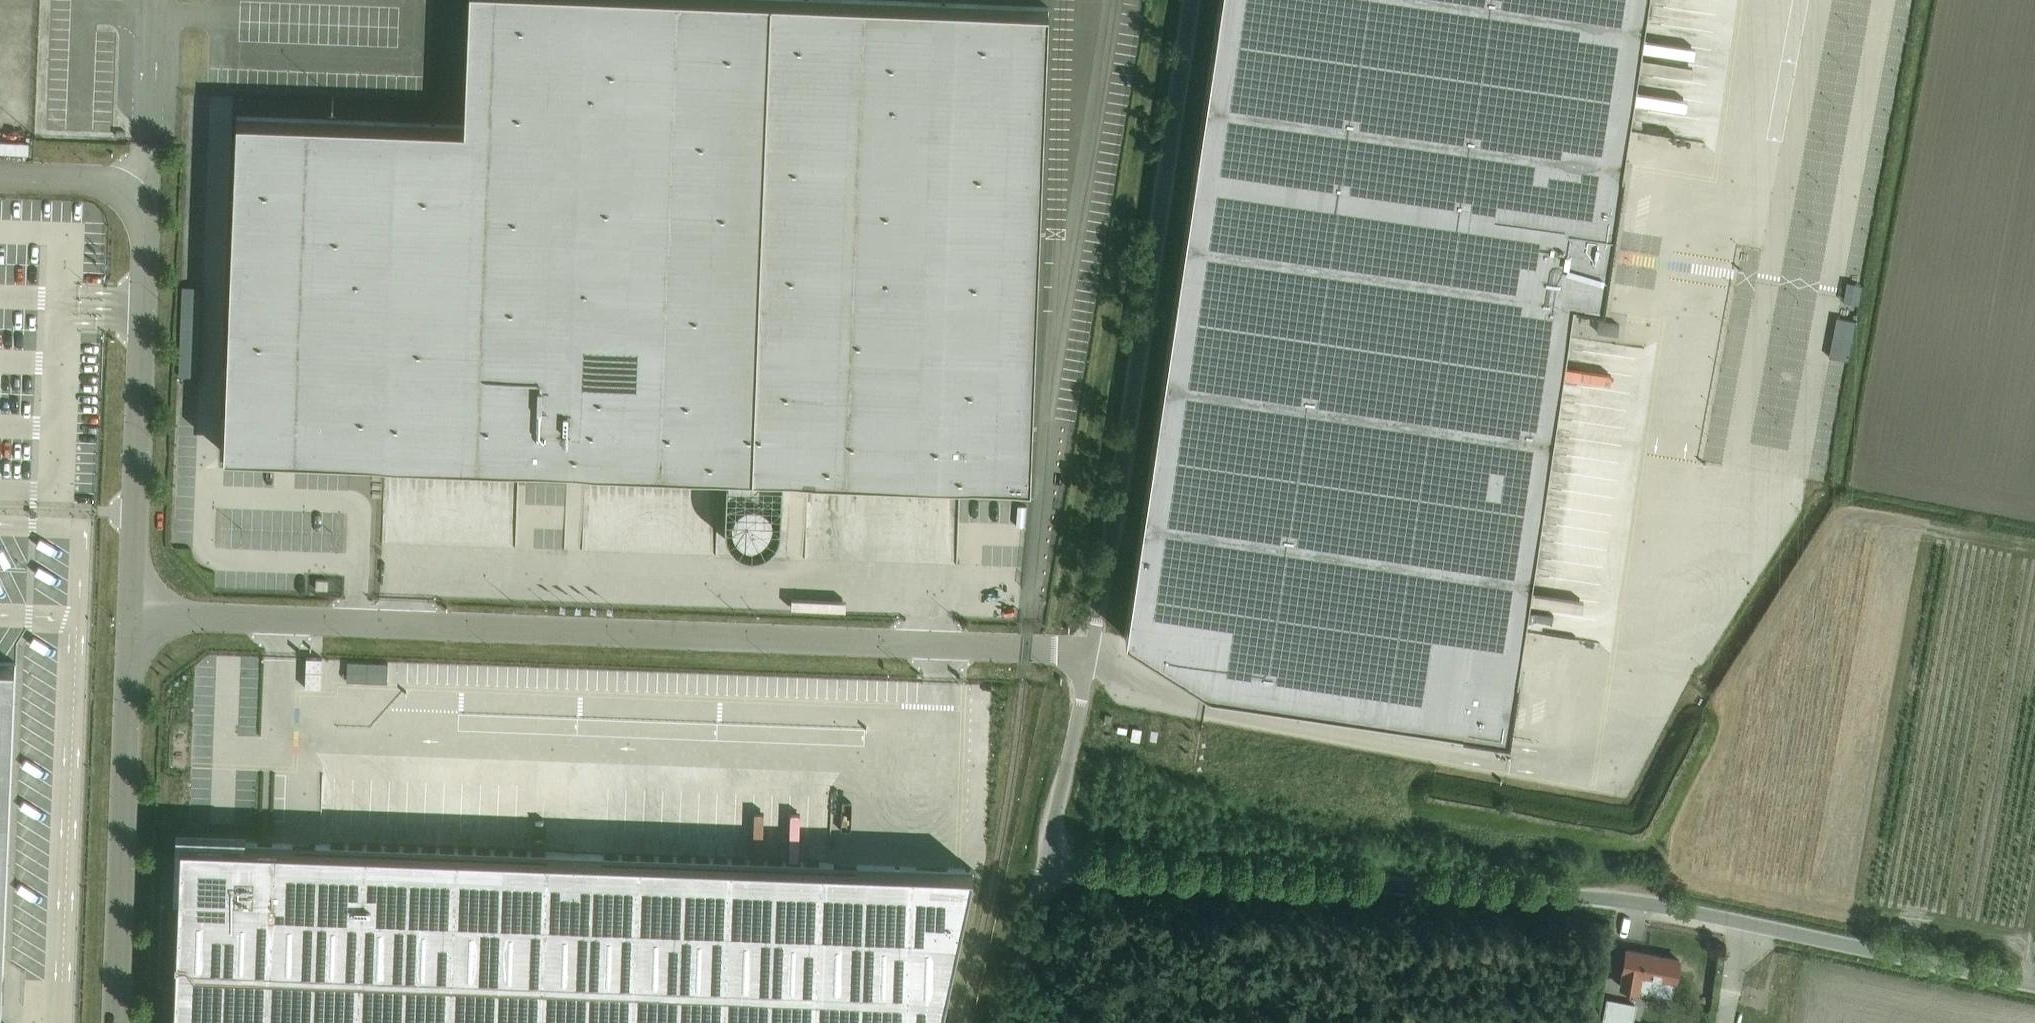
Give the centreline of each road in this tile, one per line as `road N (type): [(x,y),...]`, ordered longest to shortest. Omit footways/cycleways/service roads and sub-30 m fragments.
road 1 (unclassified): [(2034,983),(1628,902),(1091,872),(1057,860)]
road 2 (unclassified): [(133,614),(1091,649)]
road 3 (unclassified): [(1091,649),(1190,0)]
road 4 (unclassified): [(0,174),(97,177),(139,206),(145,227),(133,614)]
road 5 (unclassified): [(133,614),(116,1022)]
road 6 (unclassified): [(1057,860),(1050,833),(1091,649)]
road 7 (unclassified): [(1009,1022),(1046,873),(1057,860)]

